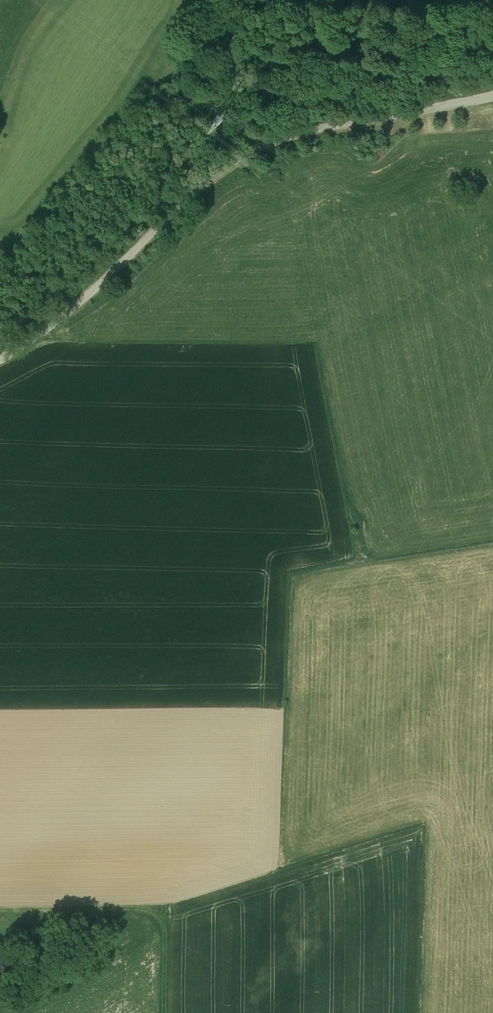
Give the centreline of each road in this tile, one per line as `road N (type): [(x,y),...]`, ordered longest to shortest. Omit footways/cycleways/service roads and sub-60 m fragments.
road 1 (track): [(492,97),(339,129),(229,168),(71,308),(0,356)]
road 2 (track): [(0,909),(168,908),(164,1012)]

